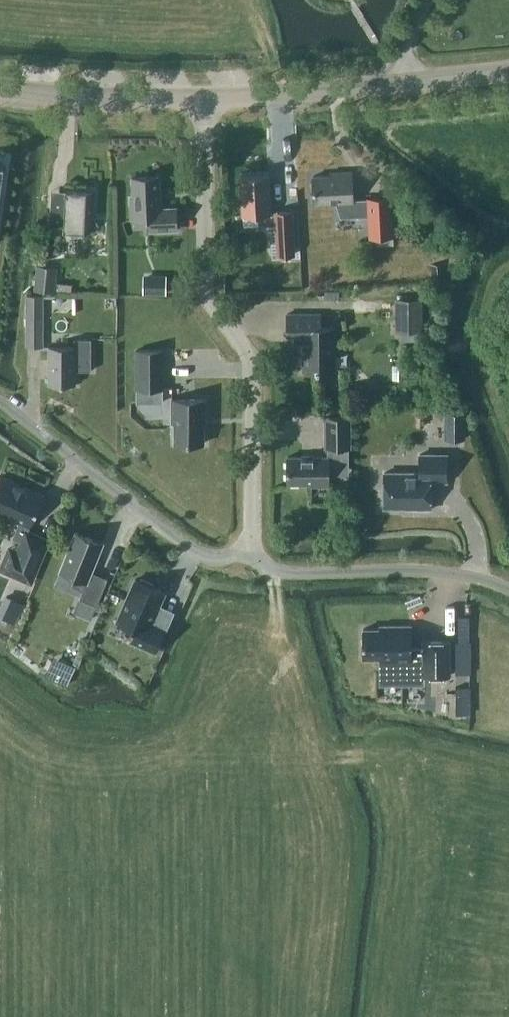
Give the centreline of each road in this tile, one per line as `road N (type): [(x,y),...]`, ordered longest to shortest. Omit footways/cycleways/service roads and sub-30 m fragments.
road 1 (residential): [(252,569),(251,363),(204,290),(205,99)]
road 2 (tertiary): [(508,70),(205,99)]
road 3 (unclassified): [(252,569),(198,558),(0,408)]
road 4 (unclassified): [(252,569),(447,576),(508,595)]
road 5 (tertiary): [(205,99),(0,88)]

